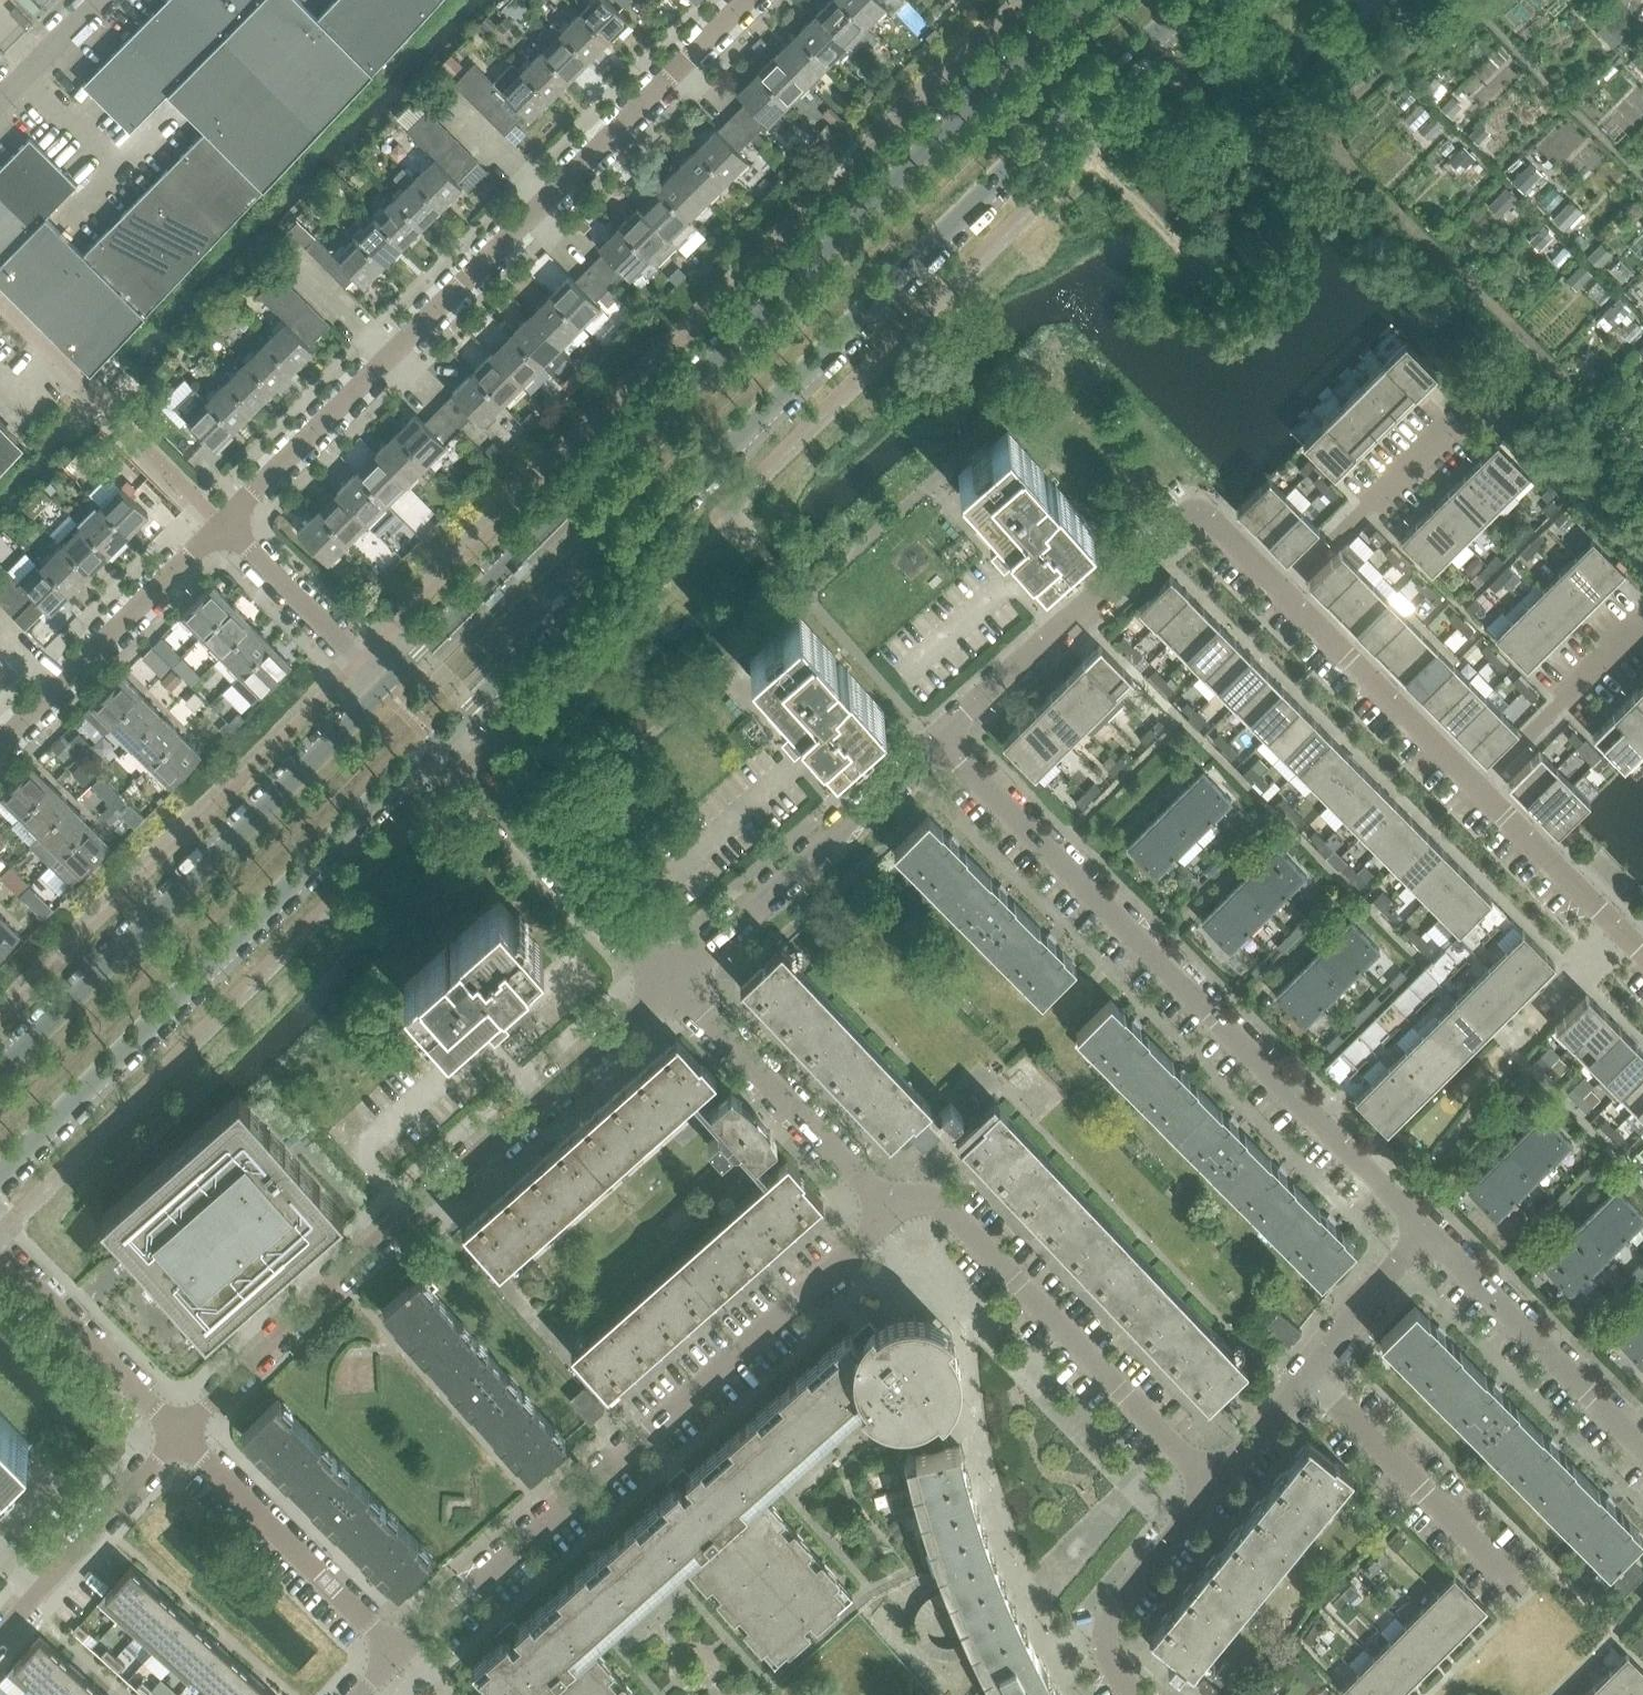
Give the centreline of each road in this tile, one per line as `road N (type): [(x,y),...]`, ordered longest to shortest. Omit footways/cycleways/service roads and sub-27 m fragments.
road 1 (secondary): [(440,743),(1093,86),(1195,0)]
road 2 (secondary): [(1076,0),(384,688)]
road 3 (residential): [(226,527),(753,0)]
road 4 (residential): [(1426,1231),(957,753),(936,745)]
road 5 (residential): [(677,982),(411,1211),(178,1437)]
road 6 (residential): [(398,1651),(896,1213)]
road 7 (secondary): [(0,1174),(440,743)]
road 8 (secondary): [(384,688),(0,1070)]
road 9 (residential): [(1221,1492),(947,1205),(932,1200),(896,1213)]
road 10 (residential): [(936,745),(1200,503)]
road 11 (residential): [(677,982),(936,745)]
road 12 (residential): [(677,982),(440,743)]
road 13 (residential): [(1221,1492),(1426,1231)]
road 14 (residential): [(896,1213),(677,982)]
road 15 (residential): [(0,751),(226,527)]
road 16 (residential): [(398,1651),(178,1437)]
road 17 (residential): [(1642,1447),(1426,1231)]
road 18 (residential): [(1485,789),(1288,591)]
road 19 (residential): [(178,1437),(0,1633)]
road 20 (residential): [(178,1437),(0,1253)]
road 21 (residential): [(1136,1694),(1105,1649),(1108,1625),(1221,1492)]
road 22 (residential): [(1288,591),(1458,420)]
road 23 (residential): [(384,688),(226,527)]
road 24 (residential): [(1642,949),(1485,789)]
road 25 (residential): [(1485,789),(1642,631)]
road 26 (residential): [(0,101),(101,0)]
road 27 (residential): [(1288,591),(1200,503)]

